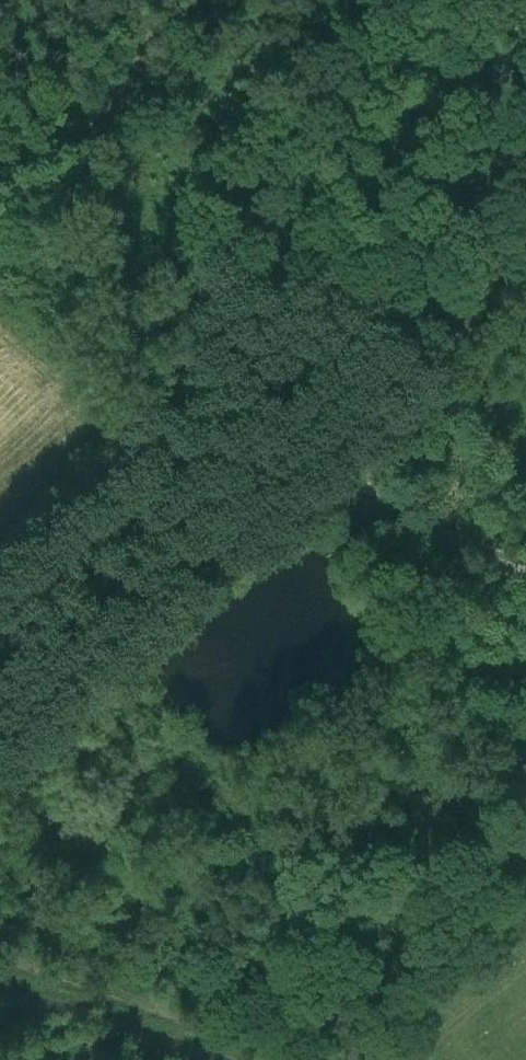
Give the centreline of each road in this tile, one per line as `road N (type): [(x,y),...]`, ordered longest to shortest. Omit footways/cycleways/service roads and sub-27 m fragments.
road 1 (track): [(0,296),(128,416),(525,564)]

